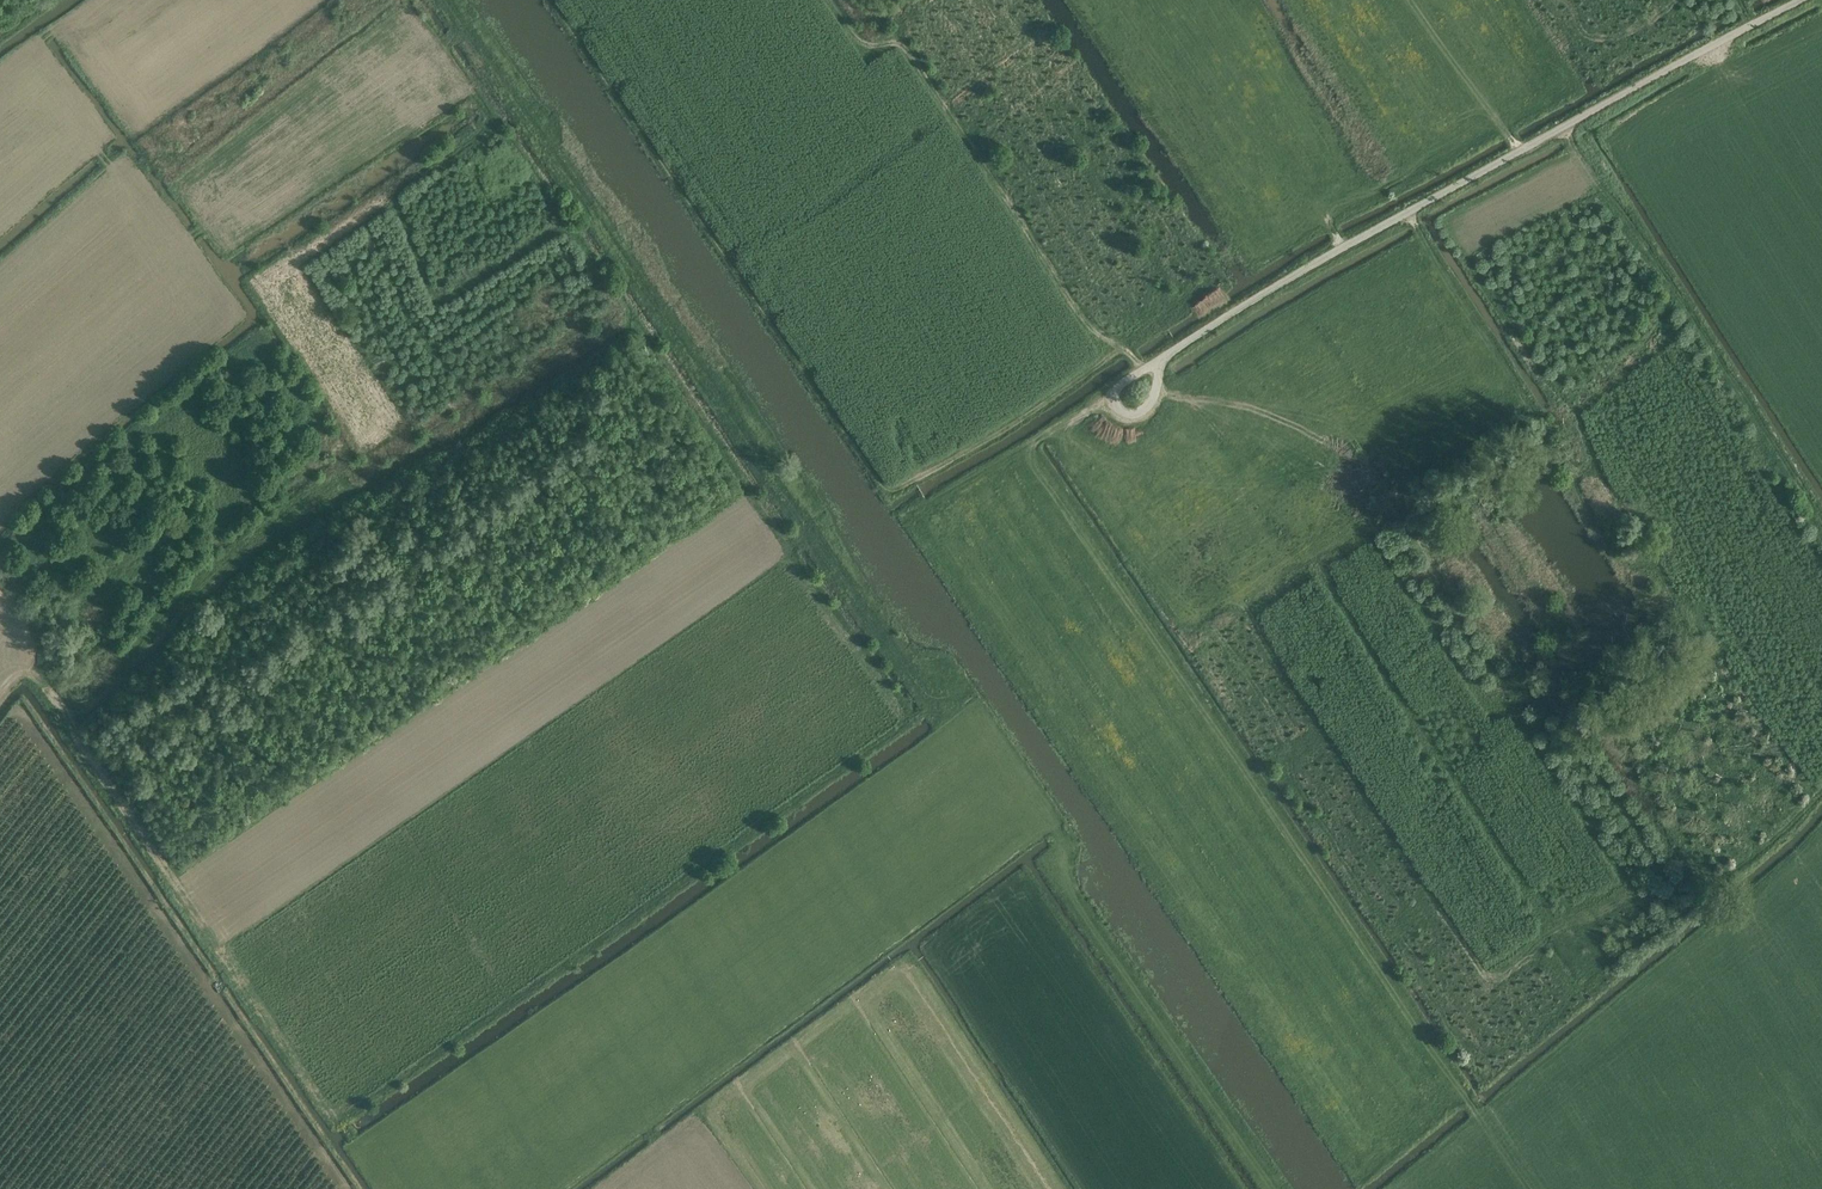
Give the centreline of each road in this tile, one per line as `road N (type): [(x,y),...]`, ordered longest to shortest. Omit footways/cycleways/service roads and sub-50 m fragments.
road 1 (unclassified): [(1125,390),(1150,363),(1271,289),(1807,0)]

